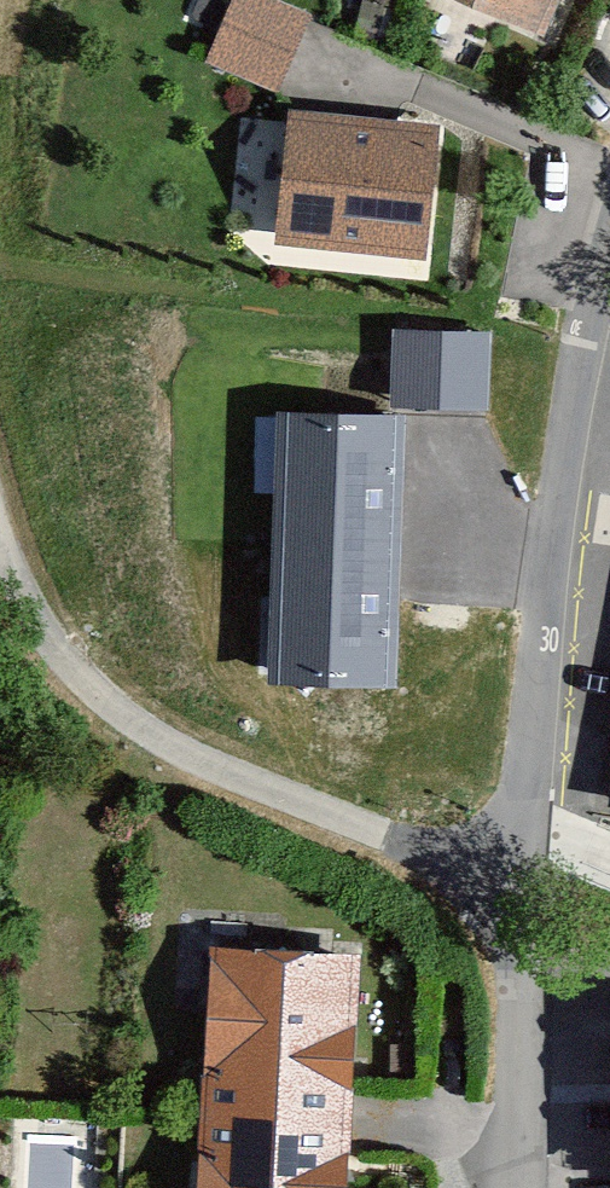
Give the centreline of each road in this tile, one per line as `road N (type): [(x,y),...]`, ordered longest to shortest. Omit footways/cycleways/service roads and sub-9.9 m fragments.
road 1 (unclassified): [(0,545),(102,696),(242,788),(509,890)]
road 2 (unclassified): [(609,272),(560,501),(509,890)]
road 3 (unclassified): [(509,890),(515,1187)]

